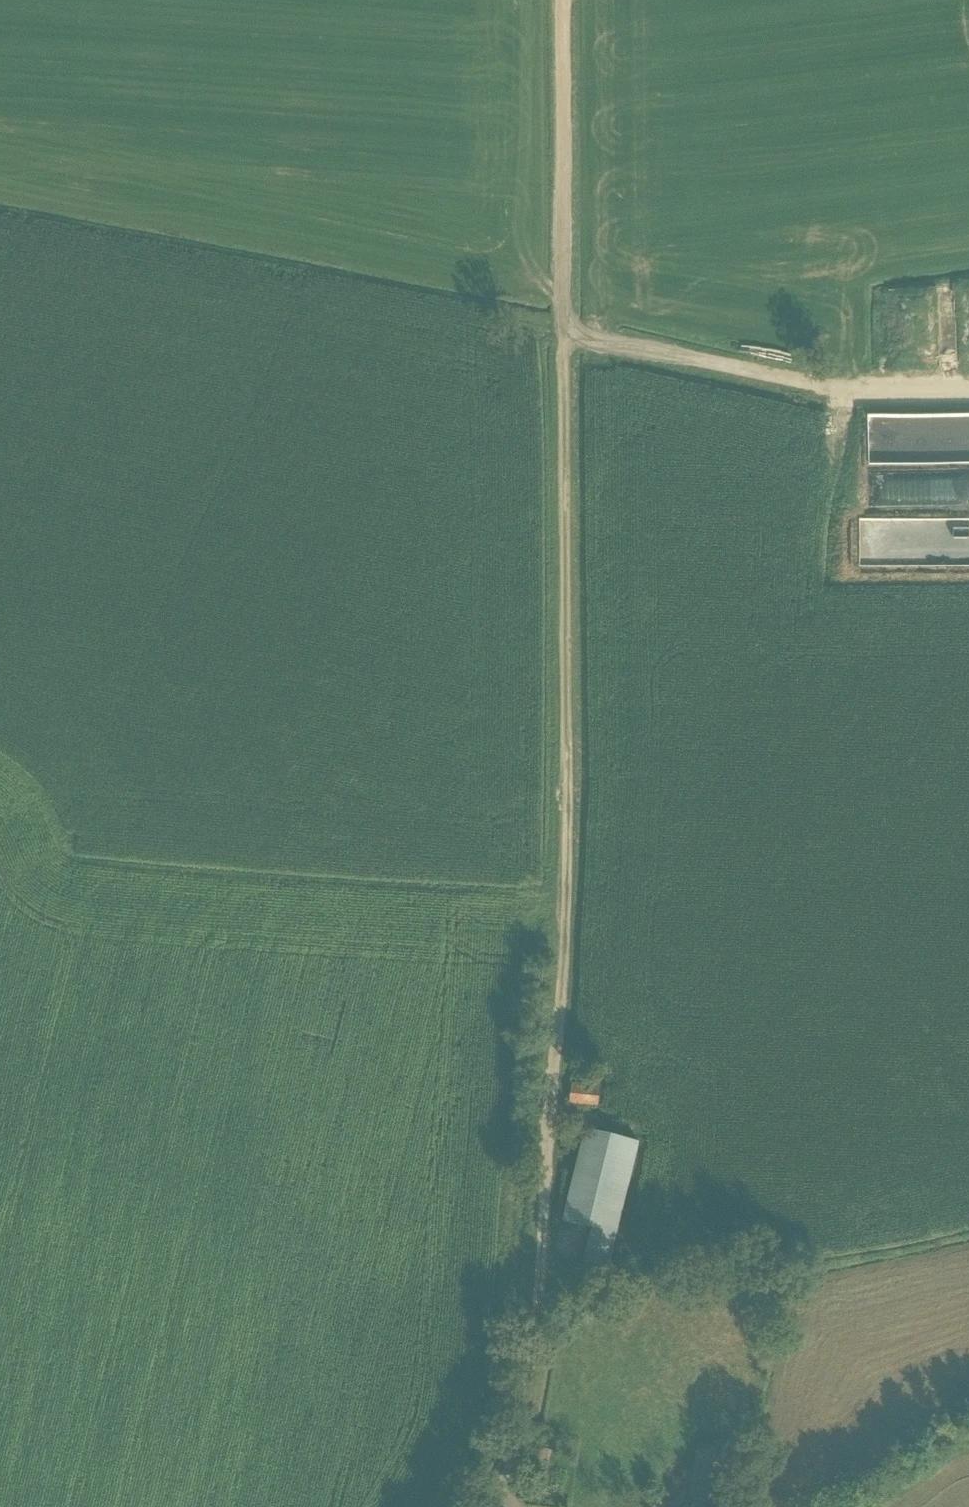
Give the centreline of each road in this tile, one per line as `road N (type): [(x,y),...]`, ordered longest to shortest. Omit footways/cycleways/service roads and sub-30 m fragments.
road 1 (track): [(516,1446),(536,1336),(563,915),(564,0)]
road 2 (track): [(968,391),(822,390),(564,332)]

